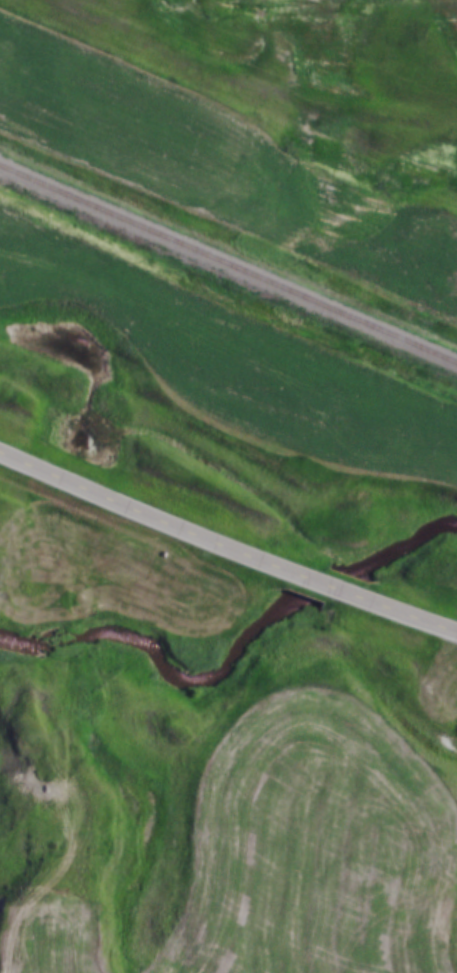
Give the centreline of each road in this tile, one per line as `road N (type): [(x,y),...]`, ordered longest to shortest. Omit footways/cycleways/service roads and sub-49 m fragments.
road 1 (secondary): [(456,636),(179,536),(0,456)]

